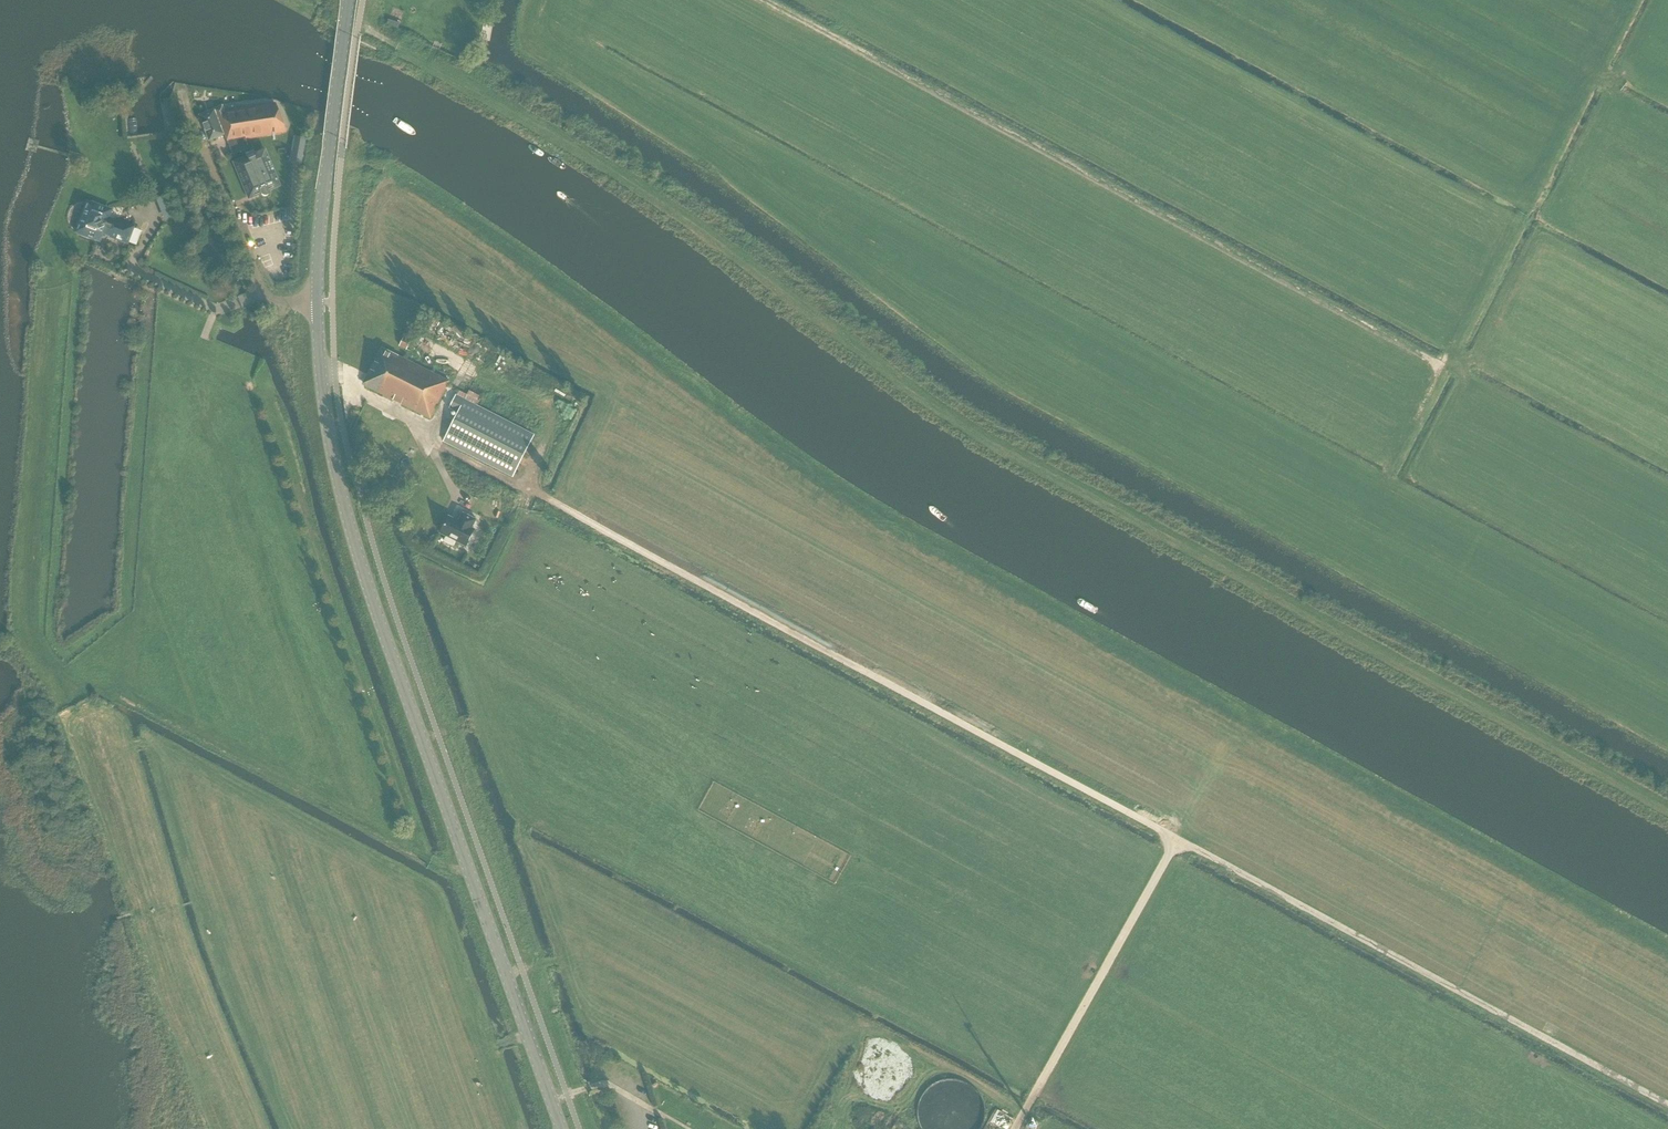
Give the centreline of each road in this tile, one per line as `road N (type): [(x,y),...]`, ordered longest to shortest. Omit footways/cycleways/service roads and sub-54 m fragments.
road 1 (secondary): [(561,1128),(366,579),(332,451),(317,264),(349,0)]

